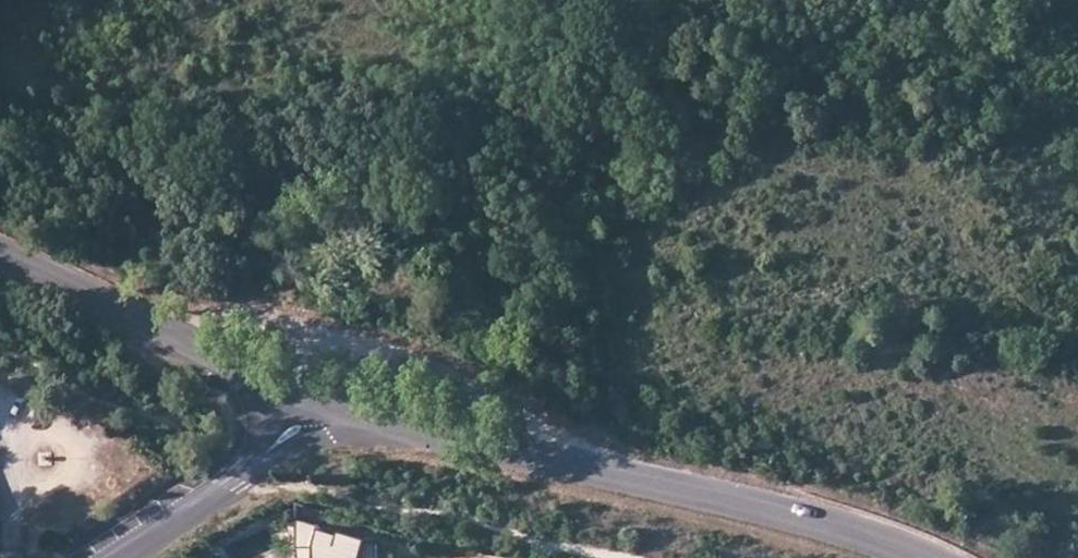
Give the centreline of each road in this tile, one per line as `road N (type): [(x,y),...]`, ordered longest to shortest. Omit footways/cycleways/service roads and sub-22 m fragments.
road 1 (tertiary): [(327,399),(767,511),(918,557)]
road 2 (tertiary): [(0,257),(327,399)]
road 3 (residential): [(327,399),(231,478),(109,557)]

